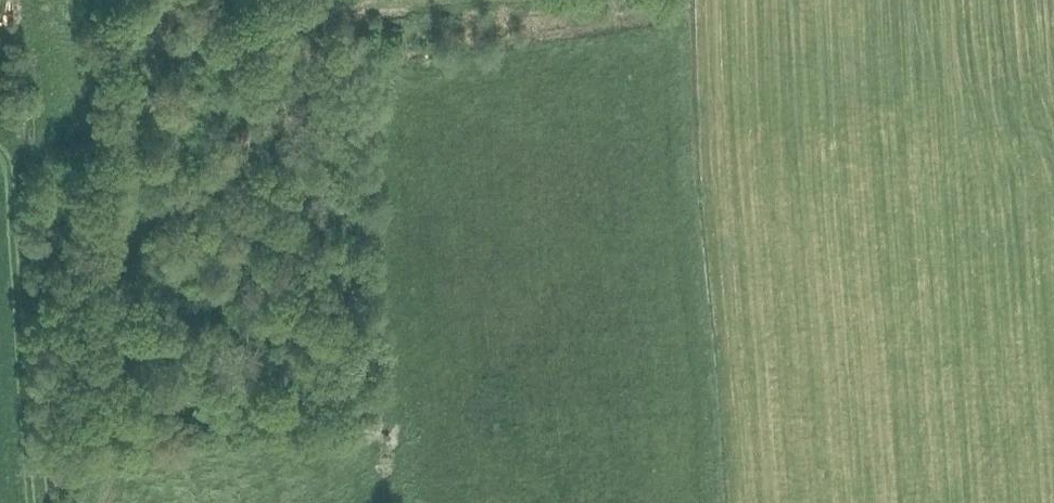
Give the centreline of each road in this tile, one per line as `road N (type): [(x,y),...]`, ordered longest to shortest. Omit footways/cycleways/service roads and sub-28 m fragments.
road 1 (track): [(128,263),(150,234),(304,103),(314,30),(329,8),(426,0)]
road 2 (track): [(109,502),(128,263)]
road 3 (track): [(168,0),(128,190)]

